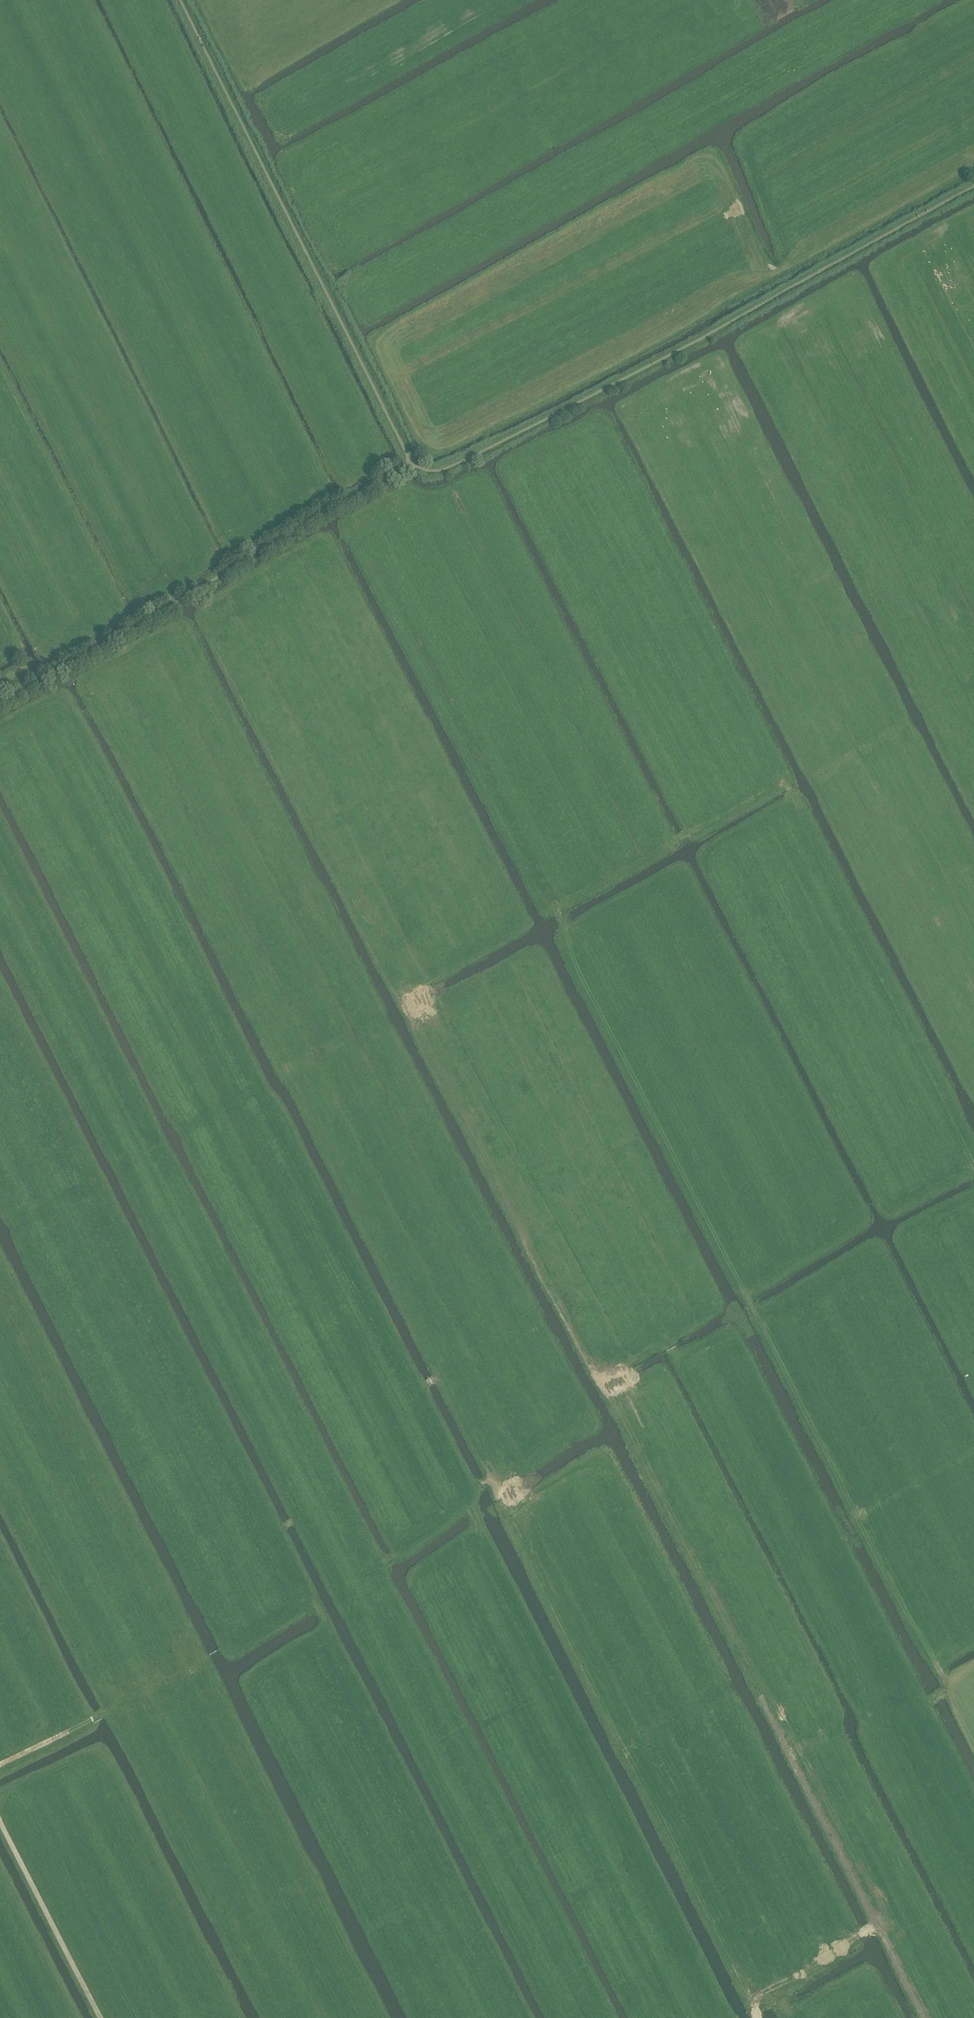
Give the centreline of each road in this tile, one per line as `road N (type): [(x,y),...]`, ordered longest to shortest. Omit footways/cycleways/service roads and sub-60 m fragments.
road 1 (track): [(100,2017),(0,1823)]

